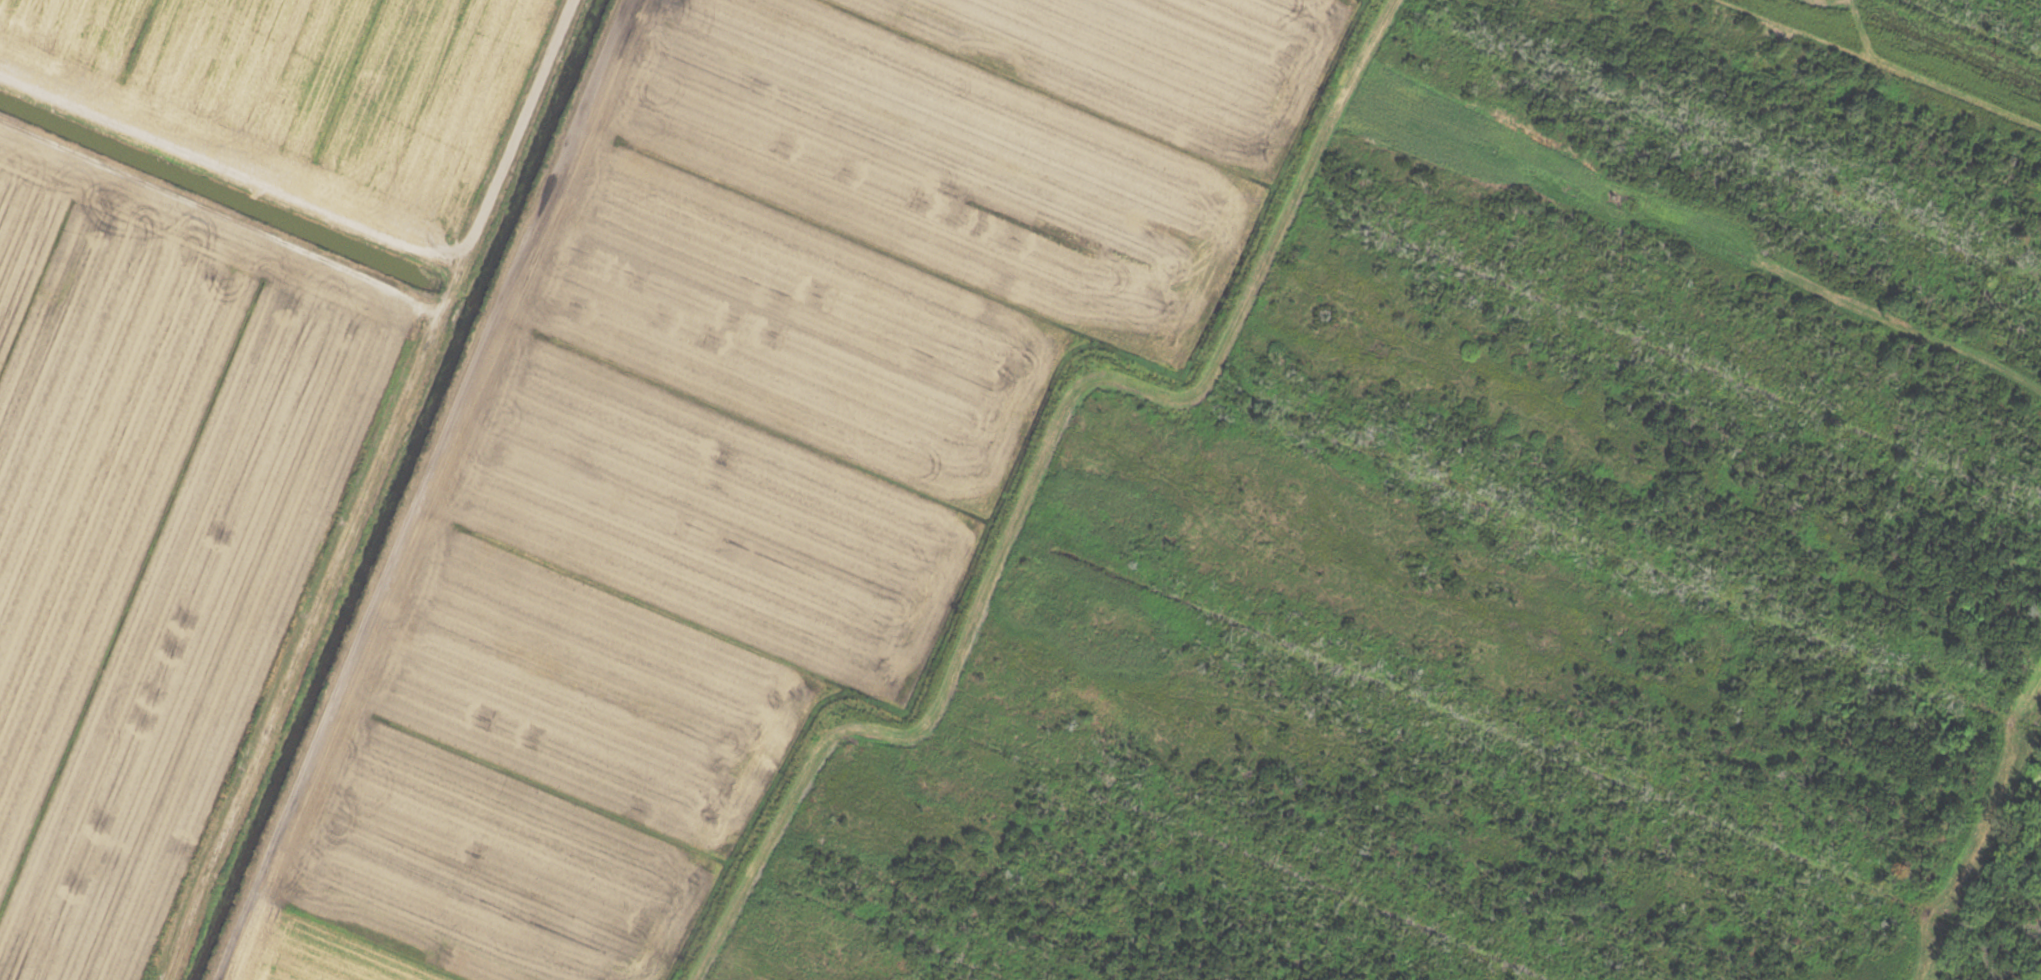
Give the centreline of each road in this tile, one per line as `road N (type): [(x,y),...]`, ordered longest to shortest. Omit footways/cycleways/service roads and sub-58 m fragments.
road 1 (track): [(159,979),(573,0)]
road 2 (track): [(1923,979),(2040,714)]

